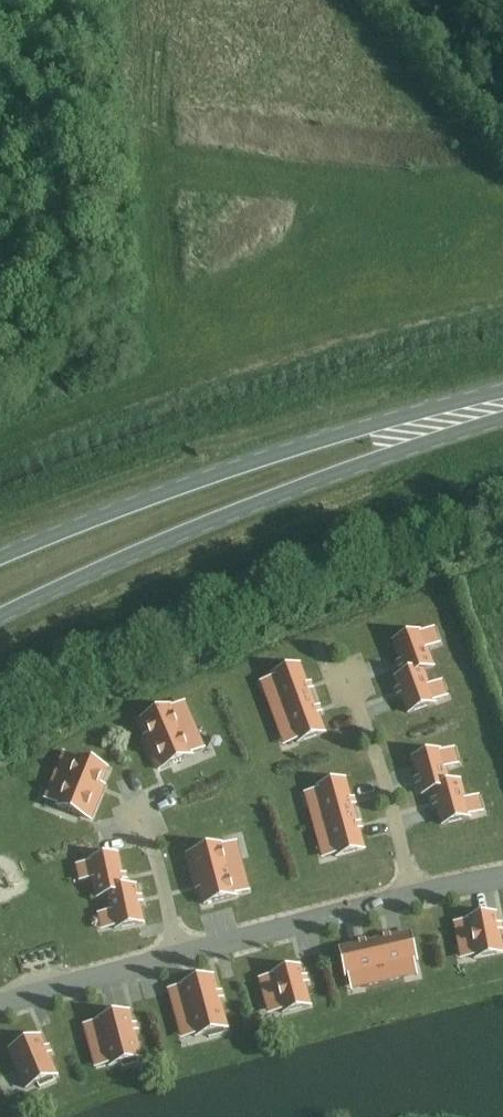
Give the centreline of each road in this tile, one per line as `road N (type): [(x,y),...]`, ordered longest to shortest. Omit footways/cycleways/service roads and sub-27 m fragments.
road 1 (primary): [(0,616),(457,415)]
road 2 (primary): [(457,415),(356,431),(0,559)]
road 3 (residential): [(342,662),(374,747),(412,895)]
road 4 (residential): [(412,895),(178,956)]
road 5 (residential): [(178,956),(0,1010)]
road 6 (residential): [(133,801),(178,956)]

